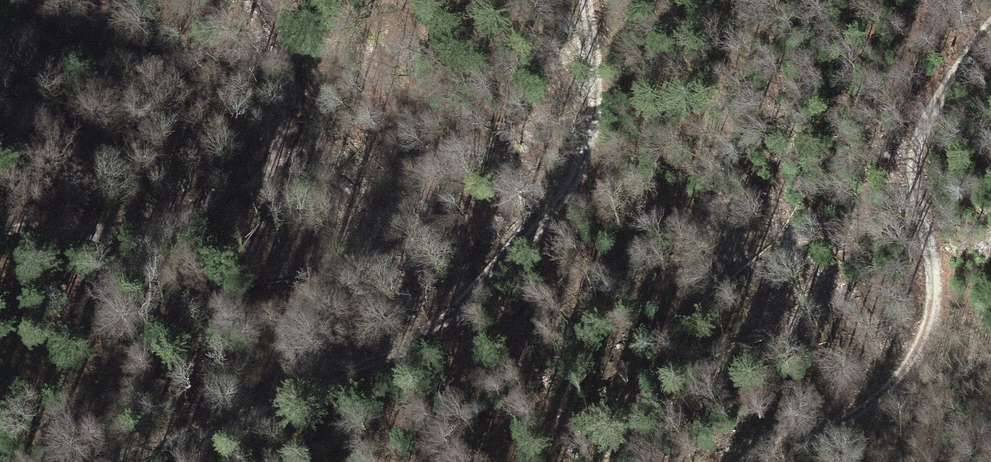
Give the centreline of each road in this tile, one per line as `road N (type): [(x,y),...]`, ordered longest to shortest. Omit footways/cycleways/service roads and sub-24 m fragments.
road 1 (track): [(607,0),(605,60),(580,179),(506,271),(346,371),(208,431),(163,461)]
road 2 (track): [(0,286),(136,236),(250,175),(292,129),(301,76),(250,0)]
road 3 (track): [(836,461),(928,351),(990,149)]

